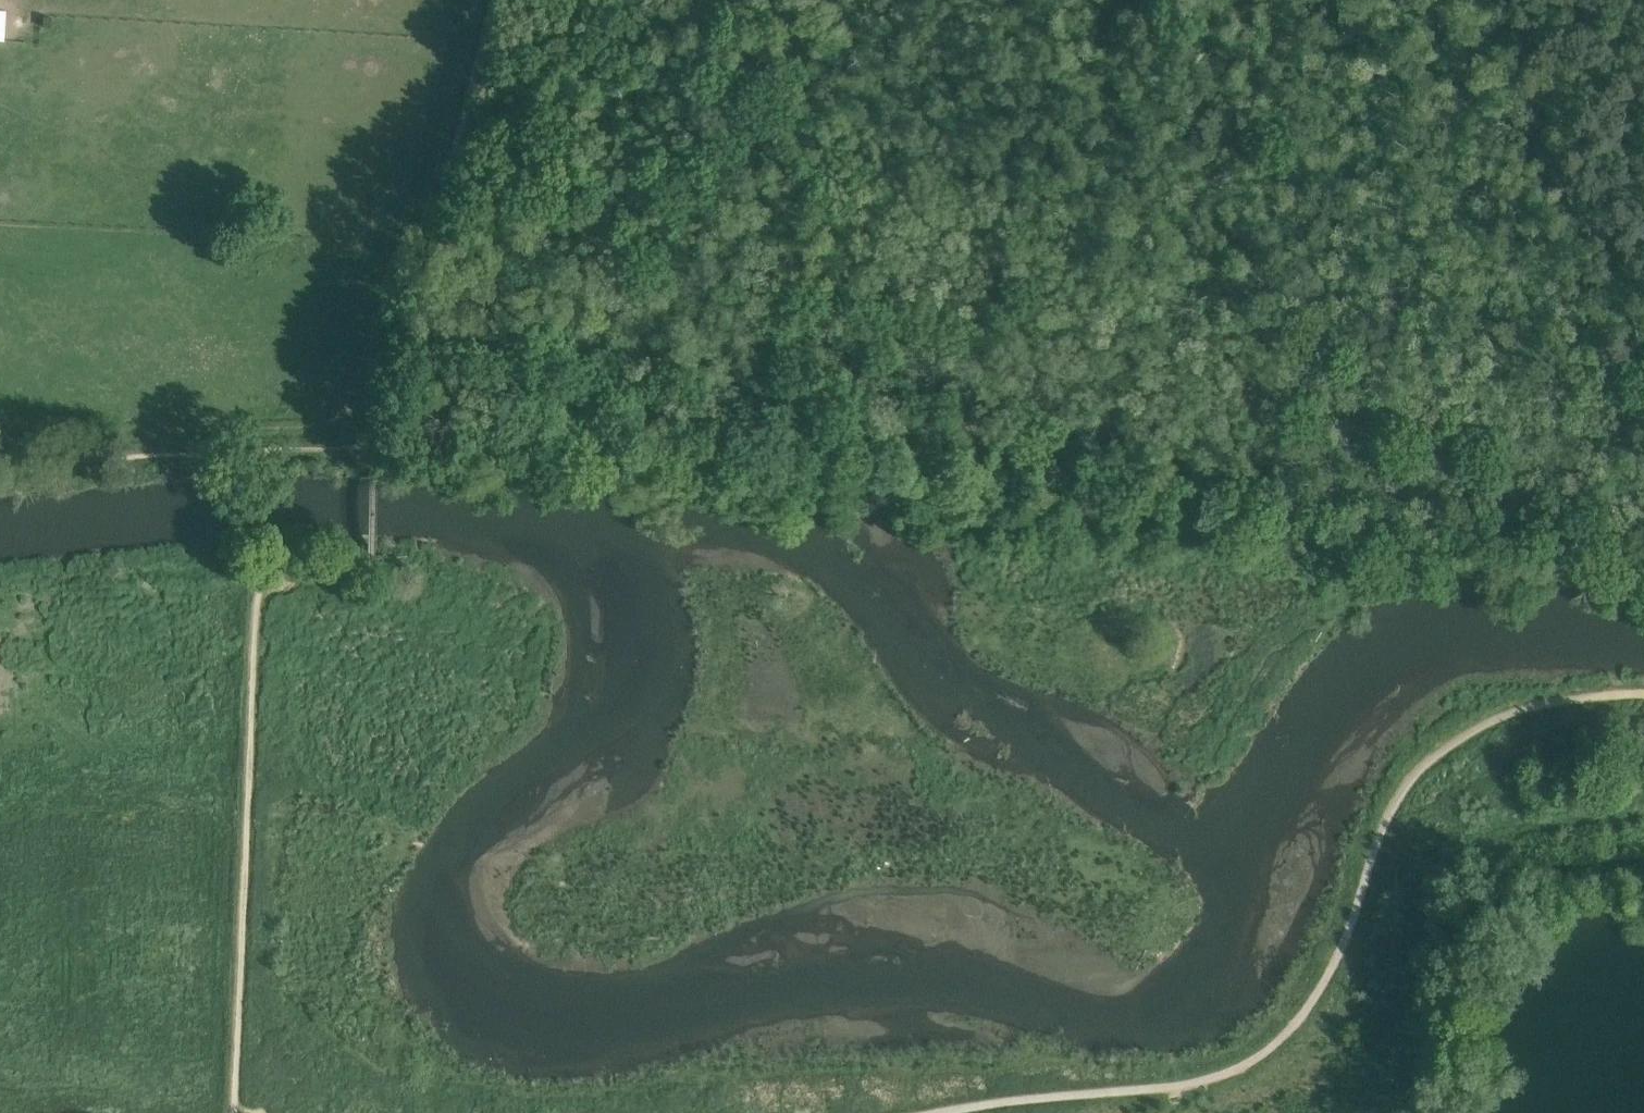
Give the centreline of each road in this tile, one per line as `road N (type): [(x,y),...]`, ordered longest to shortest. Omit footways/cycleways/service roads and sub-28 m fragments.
road 1 (track): [(1643,357),(1040,210),(472,118)]
road 2 (track): [(501,0),(380,455)]

